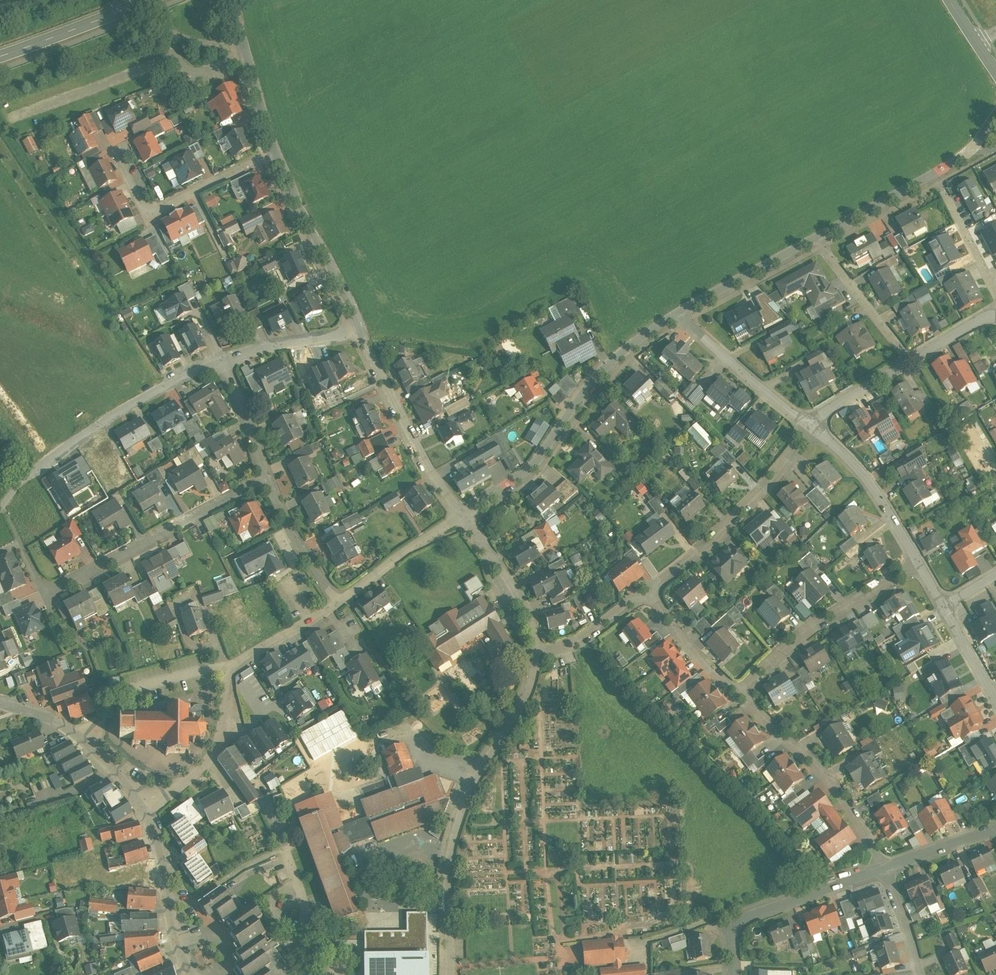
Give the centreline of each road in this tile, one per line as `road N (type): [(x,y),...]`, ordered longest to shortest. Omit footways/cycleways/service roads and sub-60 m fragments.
road 1 (residential): [(535,657),(523,702),(458,822),(447,891),(447,974)]
road 2 (residential): [(460,518),(536,464),(598,378),(676,314)]
road 3 (residential): [(225,360),(94,427),(0,508)]
road 4 (residential): [(267,478),(46,596)]
road 5 (residential): [(648,592),(737,518),(812,428)]
road 6 (residential): [(742,697),(822,774),(885,869)]
road 7 (residential): [(742,697),(812,628),(918,564)]
road 8 (residential): [(362,333),(460,518)]
road 9 (residential): [(728,974),(736,927),(746,916),(885,869)]
road 10 (residential): [(274,151),(153,213),(120,150)]
road 11 (residential): [(274,151),(362,333)]
road 12 (residential): [(143,810),(62,726),(0,702)]
road 13 (residential): [(812,428),(676,314)]
road 14 (residential): [(143,810),(211,752),(234,668)]
road 15 (residential): [(918,564),(867,481),(812,428)]
road 16 (residential): [(192,974),(143,810)]
road 17 (residential): [(460,518),(512,590),(535,657)]
road 18 (residential): [(676,314),(816,238)]
road 19 (secondary): [(0,56),(149,0)]
road 20 (residential): [(229,0),(274,151)]
road 21 (residential): [(816,238),(910,361)]
road 22 (residential): [(338,601),(460,518)]
road 23 (residential): [(267,478),(338,601)]
road 24 (residential): [(648,592),(688,649),(742,697)]
road 25 (residential): [(362,333),(225,360)]
road 26 (residential): [(995,296),(934,174)]
road 27 (residential): [(816,238),(934,174)]
road 28 (residential): [(535,657),(583,639),(648,592)]
road 29 (residential): [(305,974),(300,892),(284,848)]
road 30 (residential): [(225,360),(267,478)]
road 31 (residential): [(234,668),(338,601)]

